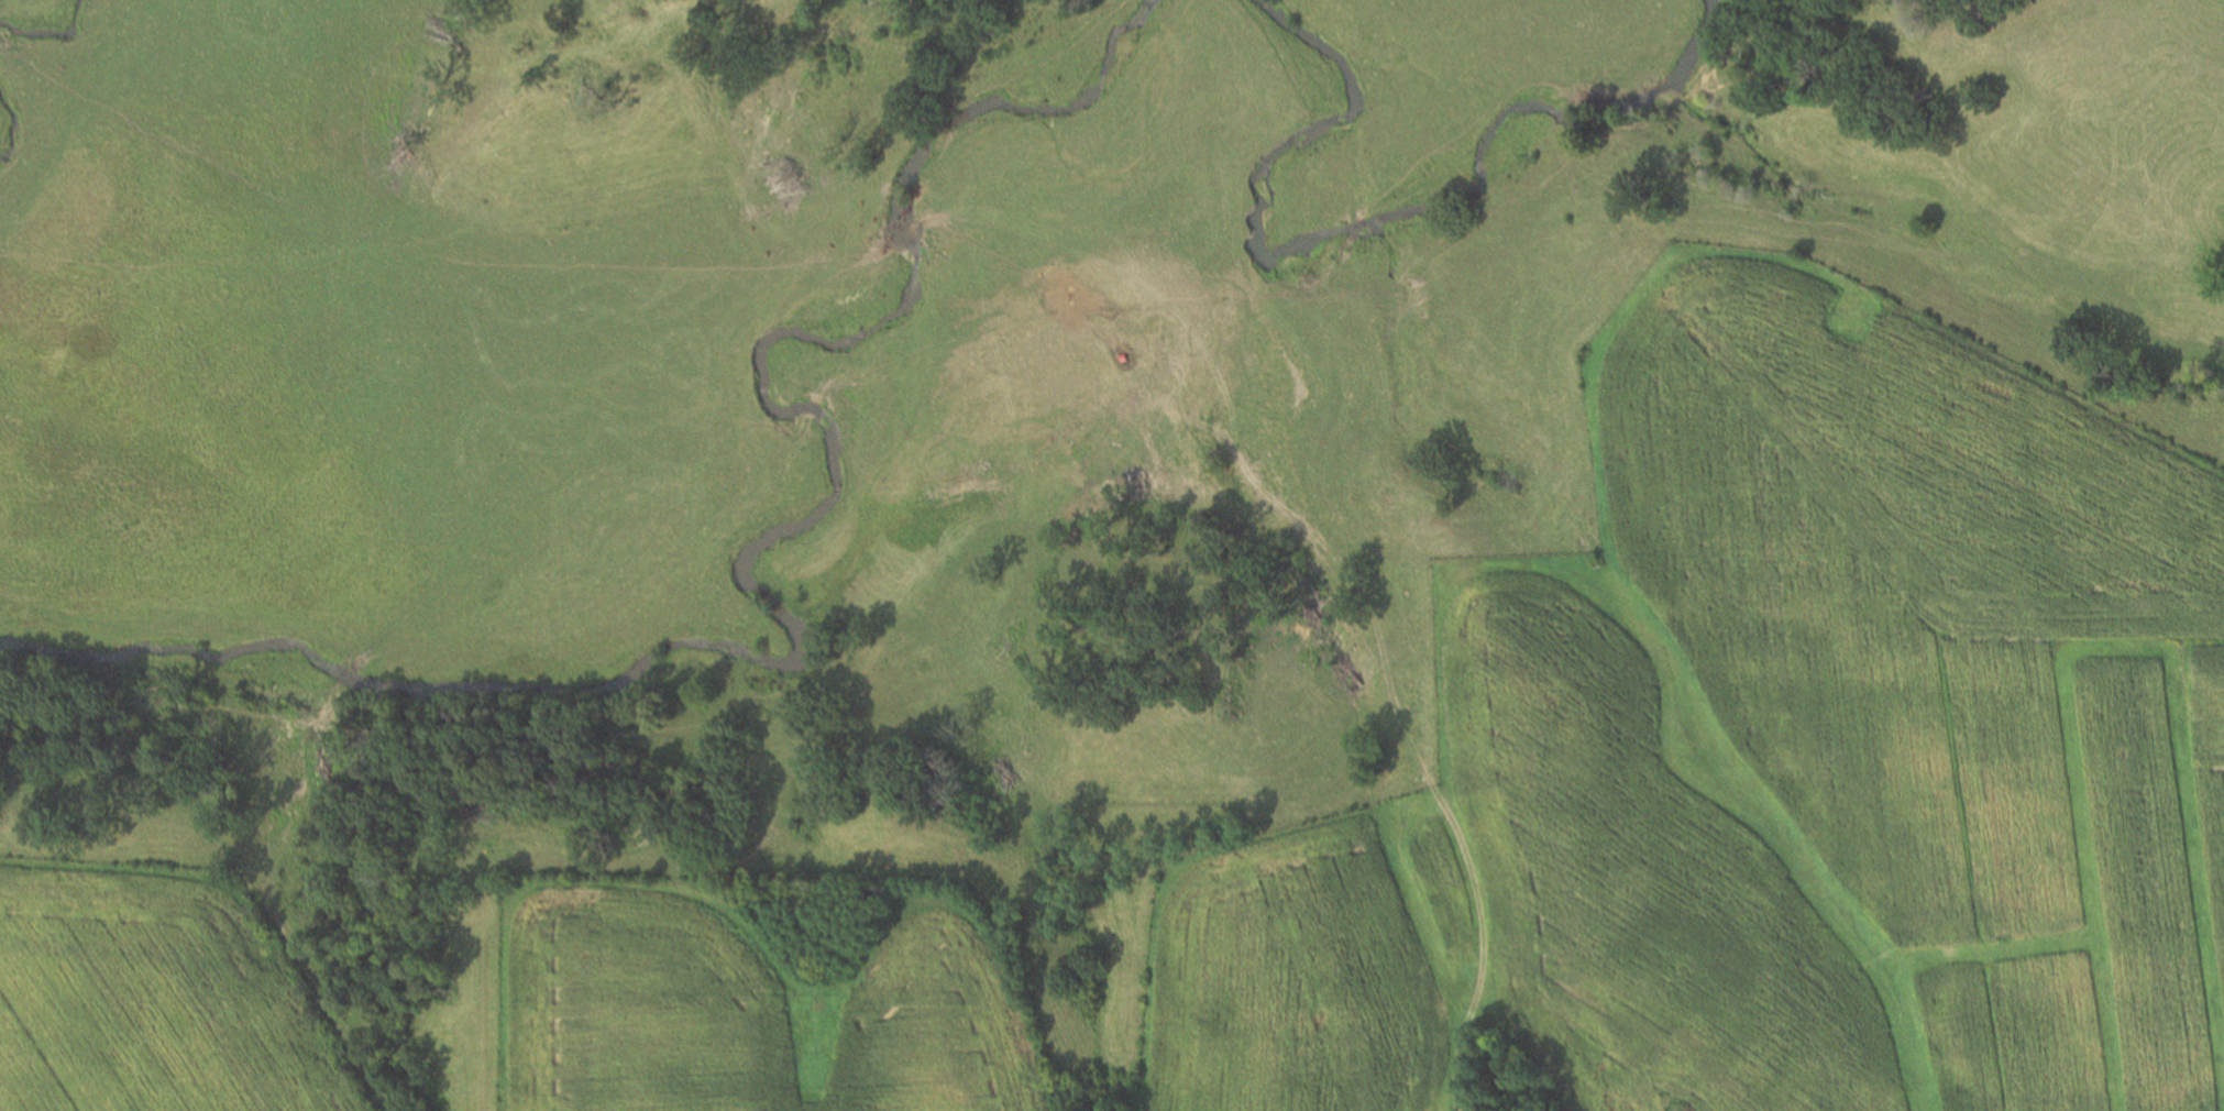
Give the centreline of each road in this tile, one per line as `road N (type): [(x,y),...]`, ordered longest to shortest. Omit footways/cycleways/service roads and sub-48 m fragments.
road 1 (track): [(1460,1110),(1488,917),(1478,870),(1433,784)]

